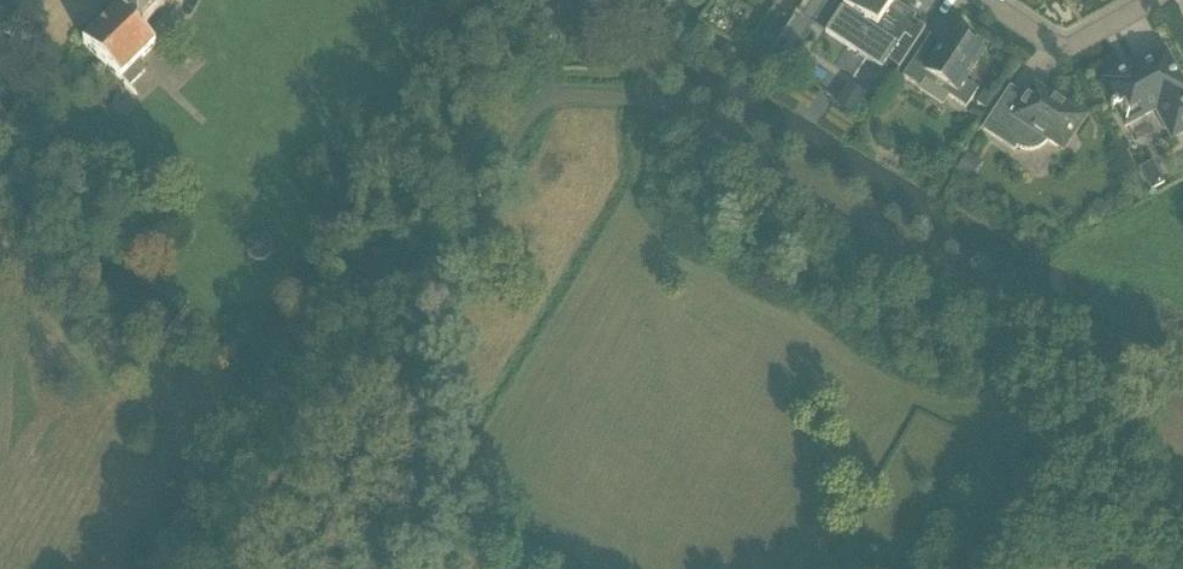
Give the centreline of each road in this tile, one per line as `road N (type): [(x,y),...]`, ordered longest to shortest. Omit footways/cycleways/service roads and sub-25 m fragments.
road 1 (residential): [(1154,0),(1063,50),(984,0)]

